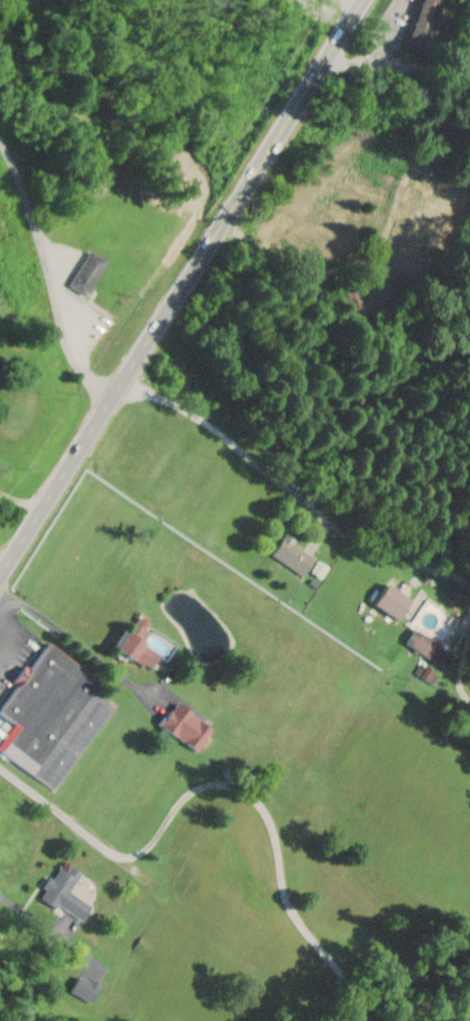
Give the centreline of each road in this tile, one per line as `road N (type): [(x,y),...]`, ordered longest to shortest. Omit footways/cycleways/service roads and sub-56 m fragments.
road 1 (primary): [(372,0),(0,580)]
road 2 (residential): [(124,382),(190,399),(246,433),(275,482),(323,520),(459,579),(469,599)]
road 3 (residential): [(124,382),(19,259),(0,123)]
road 4 (residential): [(329,66),(469,61)]

